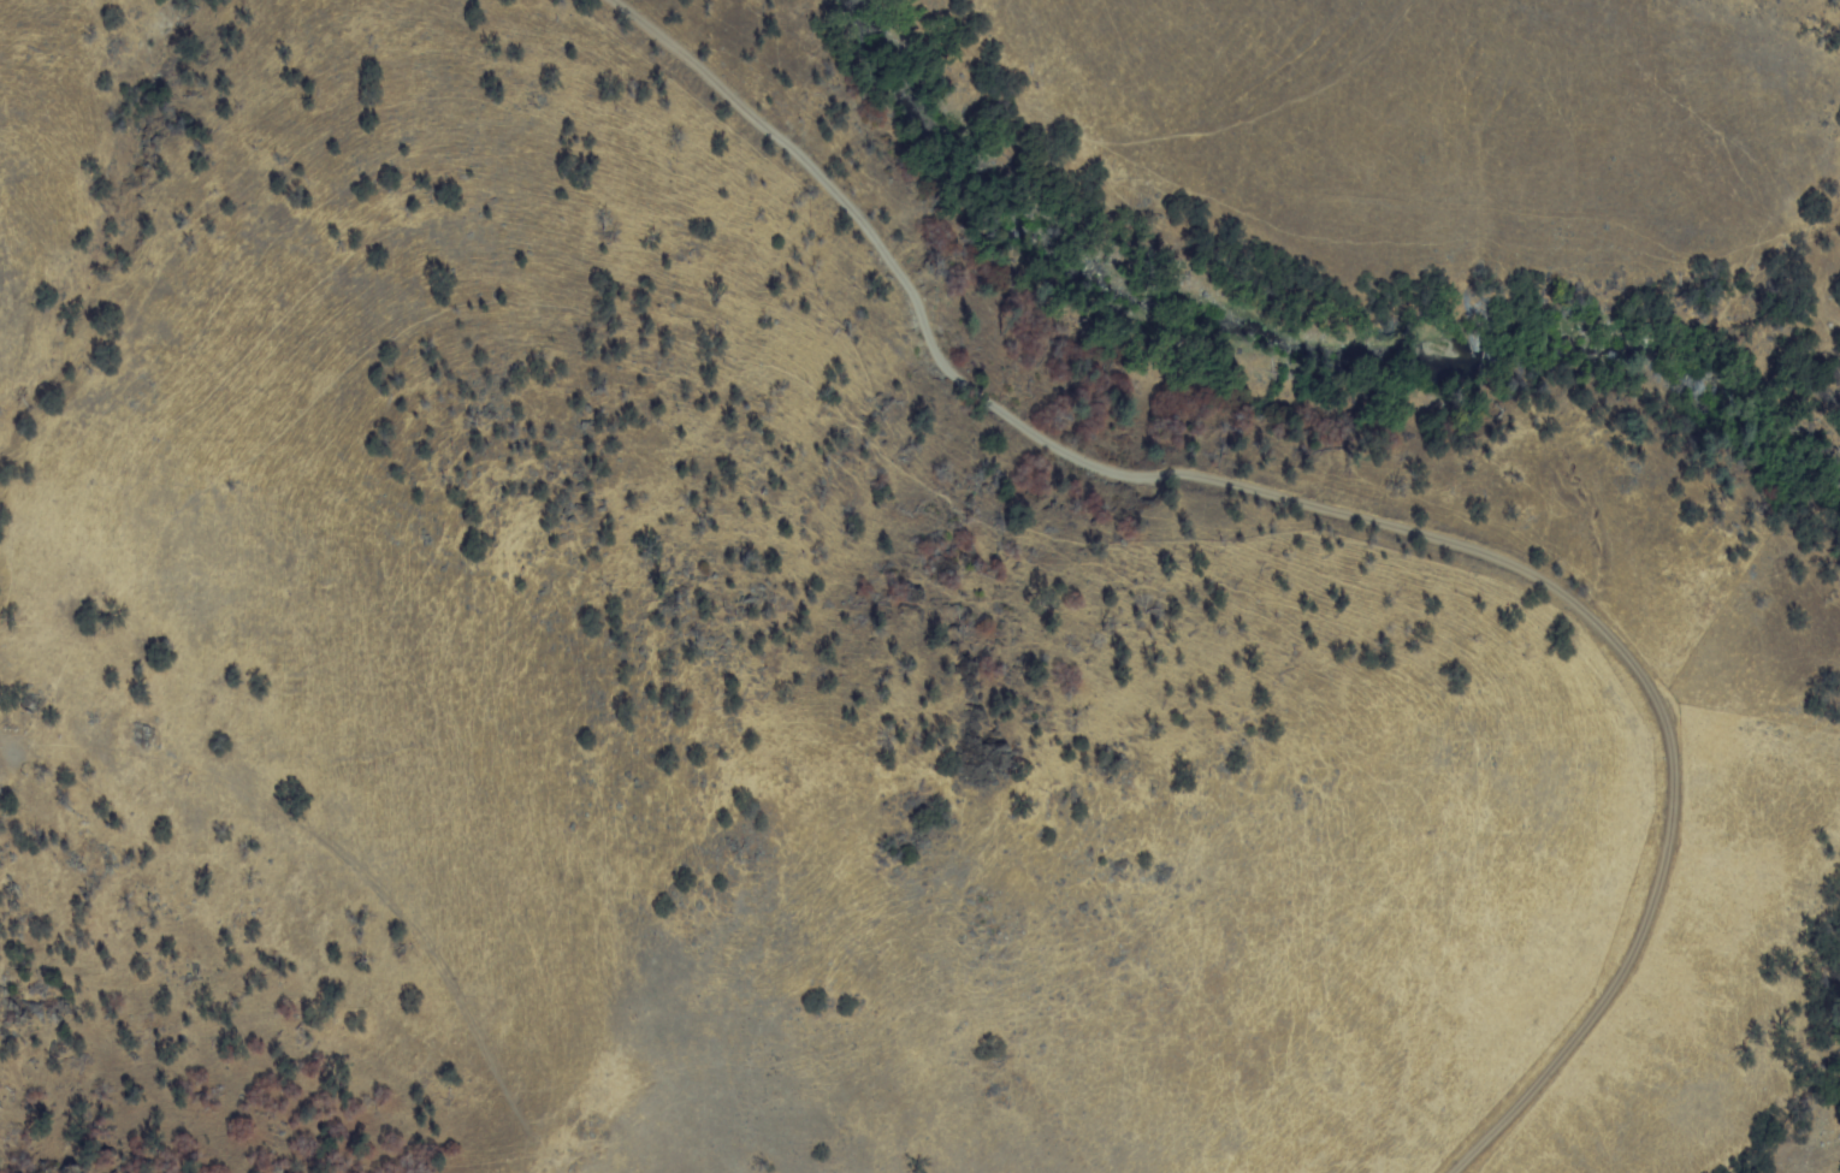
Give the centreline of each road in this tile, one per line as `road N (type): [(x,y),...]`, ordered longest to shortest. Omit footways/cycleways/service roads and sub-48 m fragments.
road 1 (residential): [(1390,1172),(1587,968),(1638,848),(1644,671),(1549,576),(974,423),(823,272),(823,247),(627,43),(544,0)]

